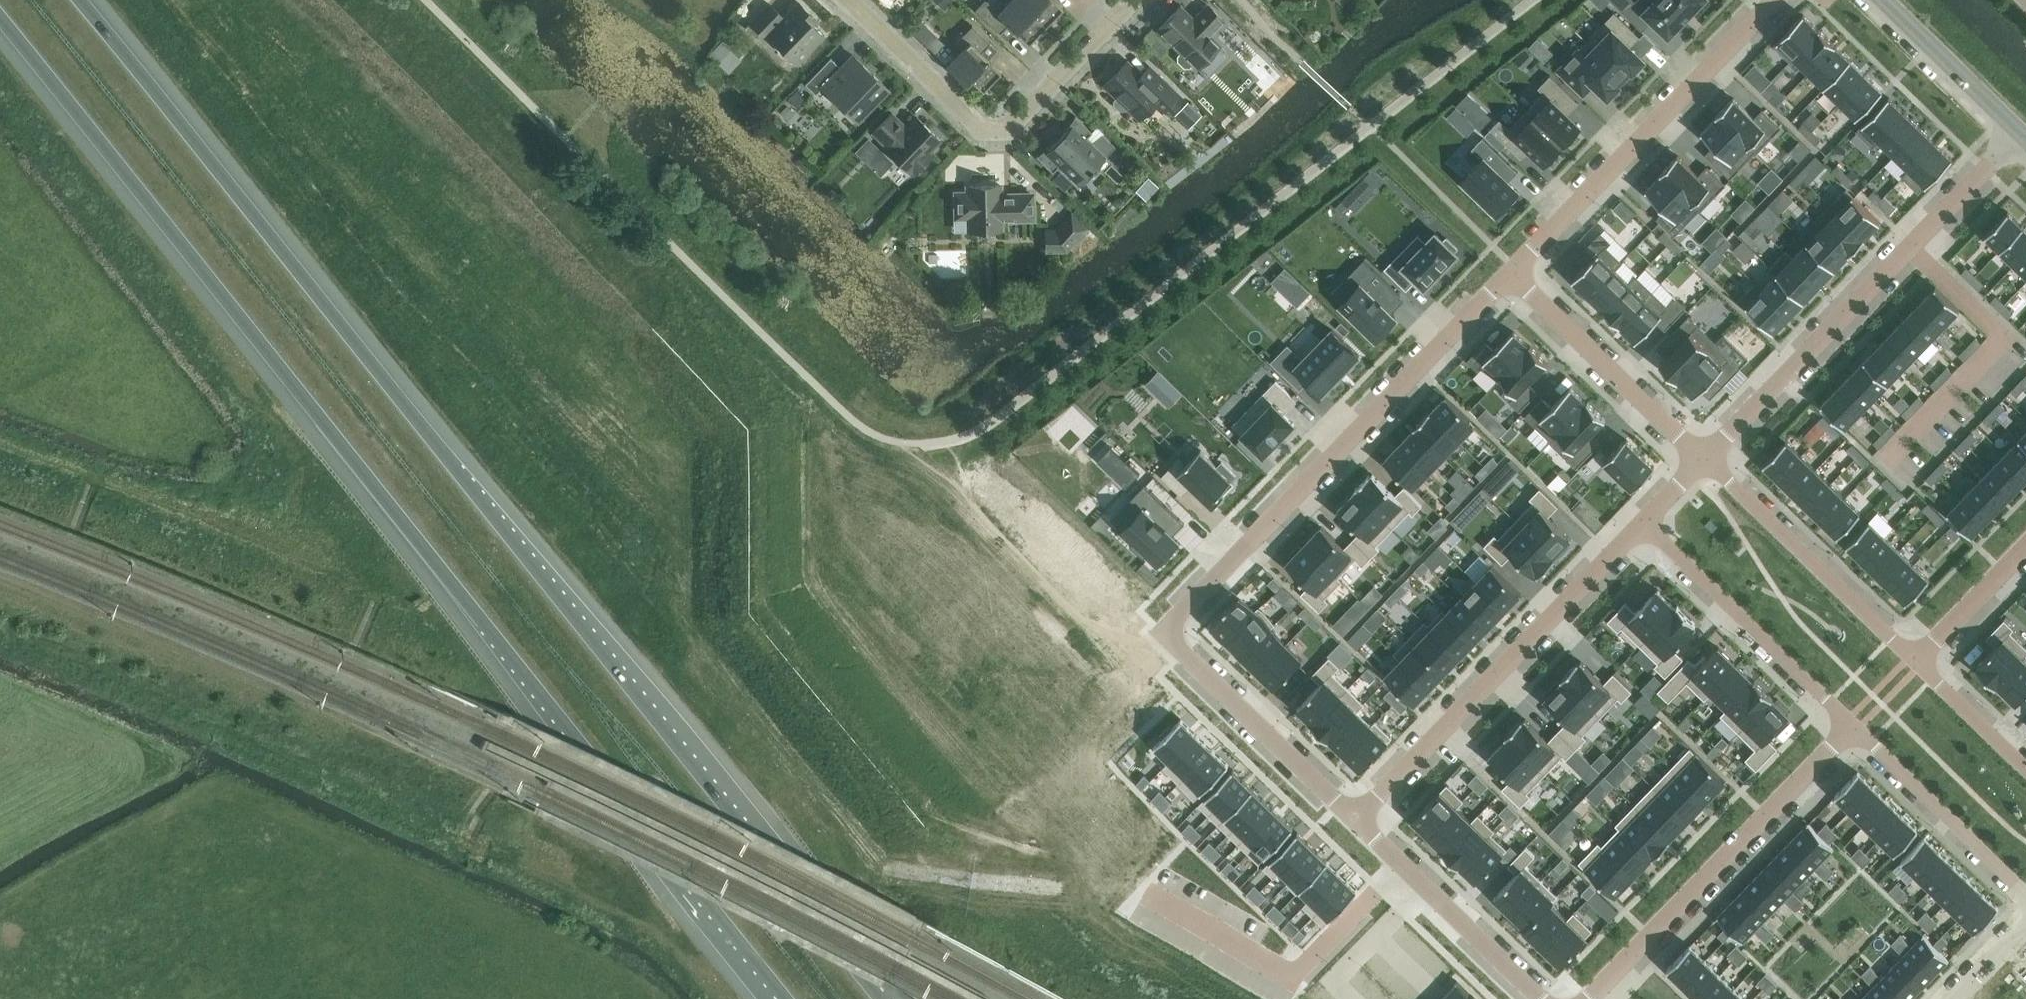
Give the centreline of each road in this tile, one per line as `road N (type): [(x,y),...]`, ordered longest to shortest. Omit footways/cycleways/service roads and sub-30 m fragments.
road 1 (trunk): [(883,998),(78,0)]
road 2 (trunk): [(0,17),(784,998)]
road 3 (residential): [(1509,275),(1160,635)]
road 4 (residential): [(1706,453),(2025,139)]
road 5 (residential): [(1356,818),(1640,521)]
road 6 (track): [(370,594),(0,445)]
road 7 (residential): [(1135,0),(1014,127),(981,131),(849,0)]
road 8 (residential): [(1586,998),(1856,720)]
road 9 (residential): [(1777,0),(1509,275)]
road 10 (residential): [(1856,720),(1640,521)]
road 11 (residential): [(1706,453),(1920,653)]
road 12 (residential): [(1356,818),(1160,635)]
road 13 (residential): [(1509,275),(1706,453)]
road 14 (residential): [(1541,998),(1356,818)]
road 15 (residential): [(2025,894),(1856,720)]
road 16 (residential): [(1920,653),(2025,544)]
road 17 (residential): [(1920,653),(2025,761)]

